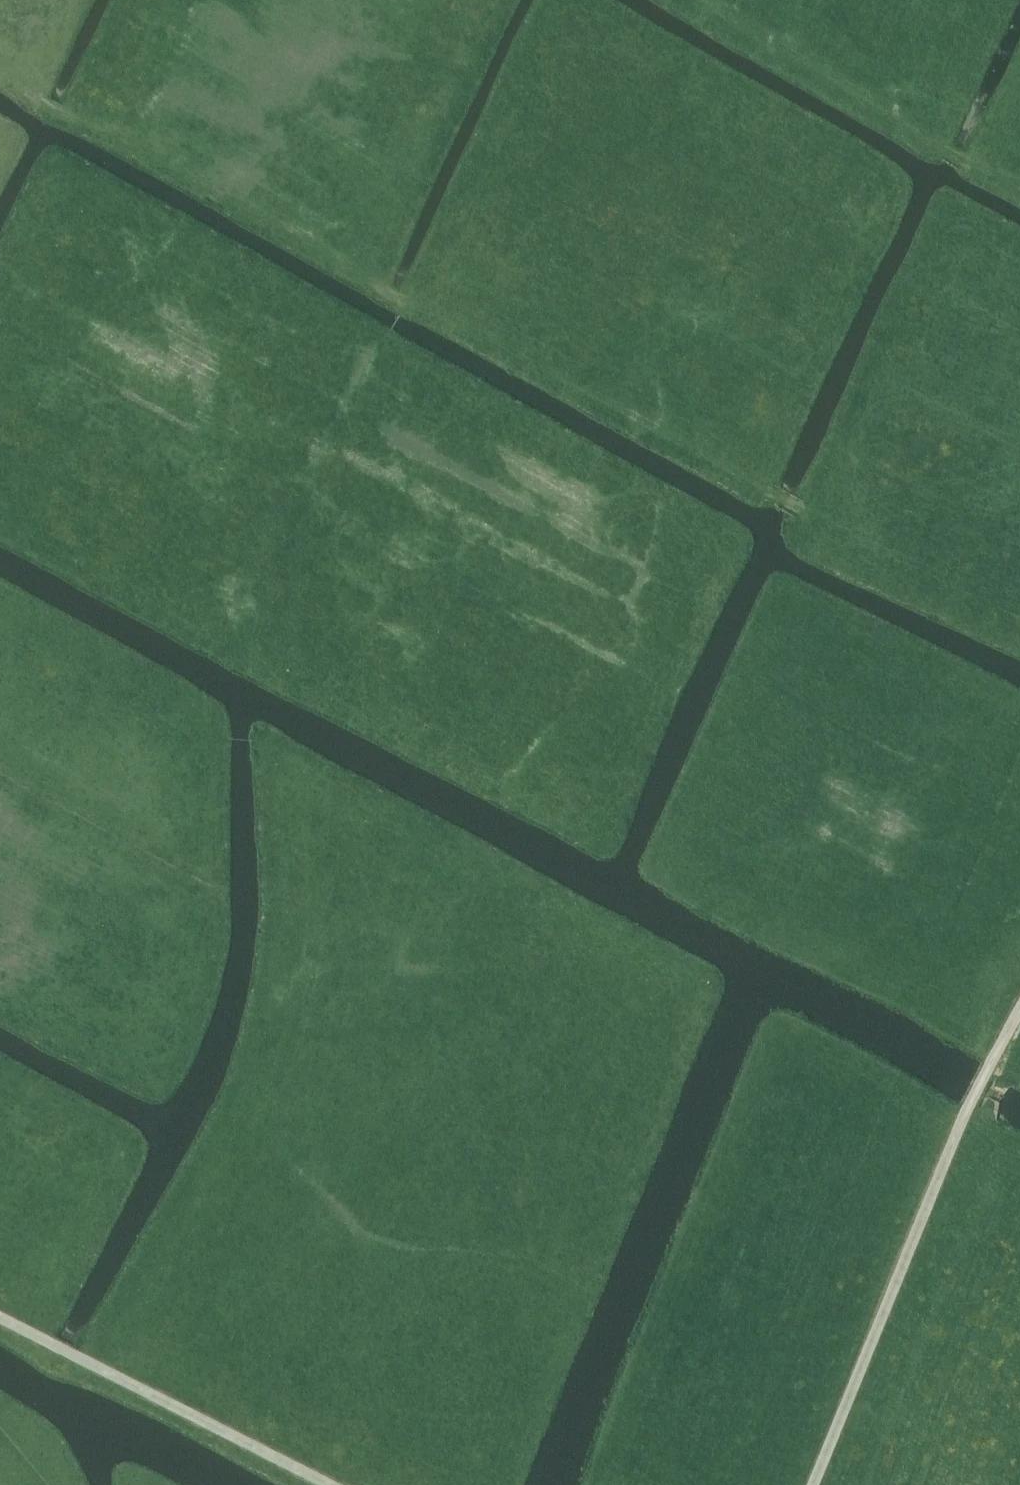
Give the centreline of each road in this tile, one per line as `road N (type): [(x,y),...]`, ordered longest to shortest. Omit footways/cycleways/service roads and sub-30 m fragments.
road 1 (track): [(813,1484),(971,1102),(1019,1010)]
road 2 (track): [(331,1484),(0,1317)]

